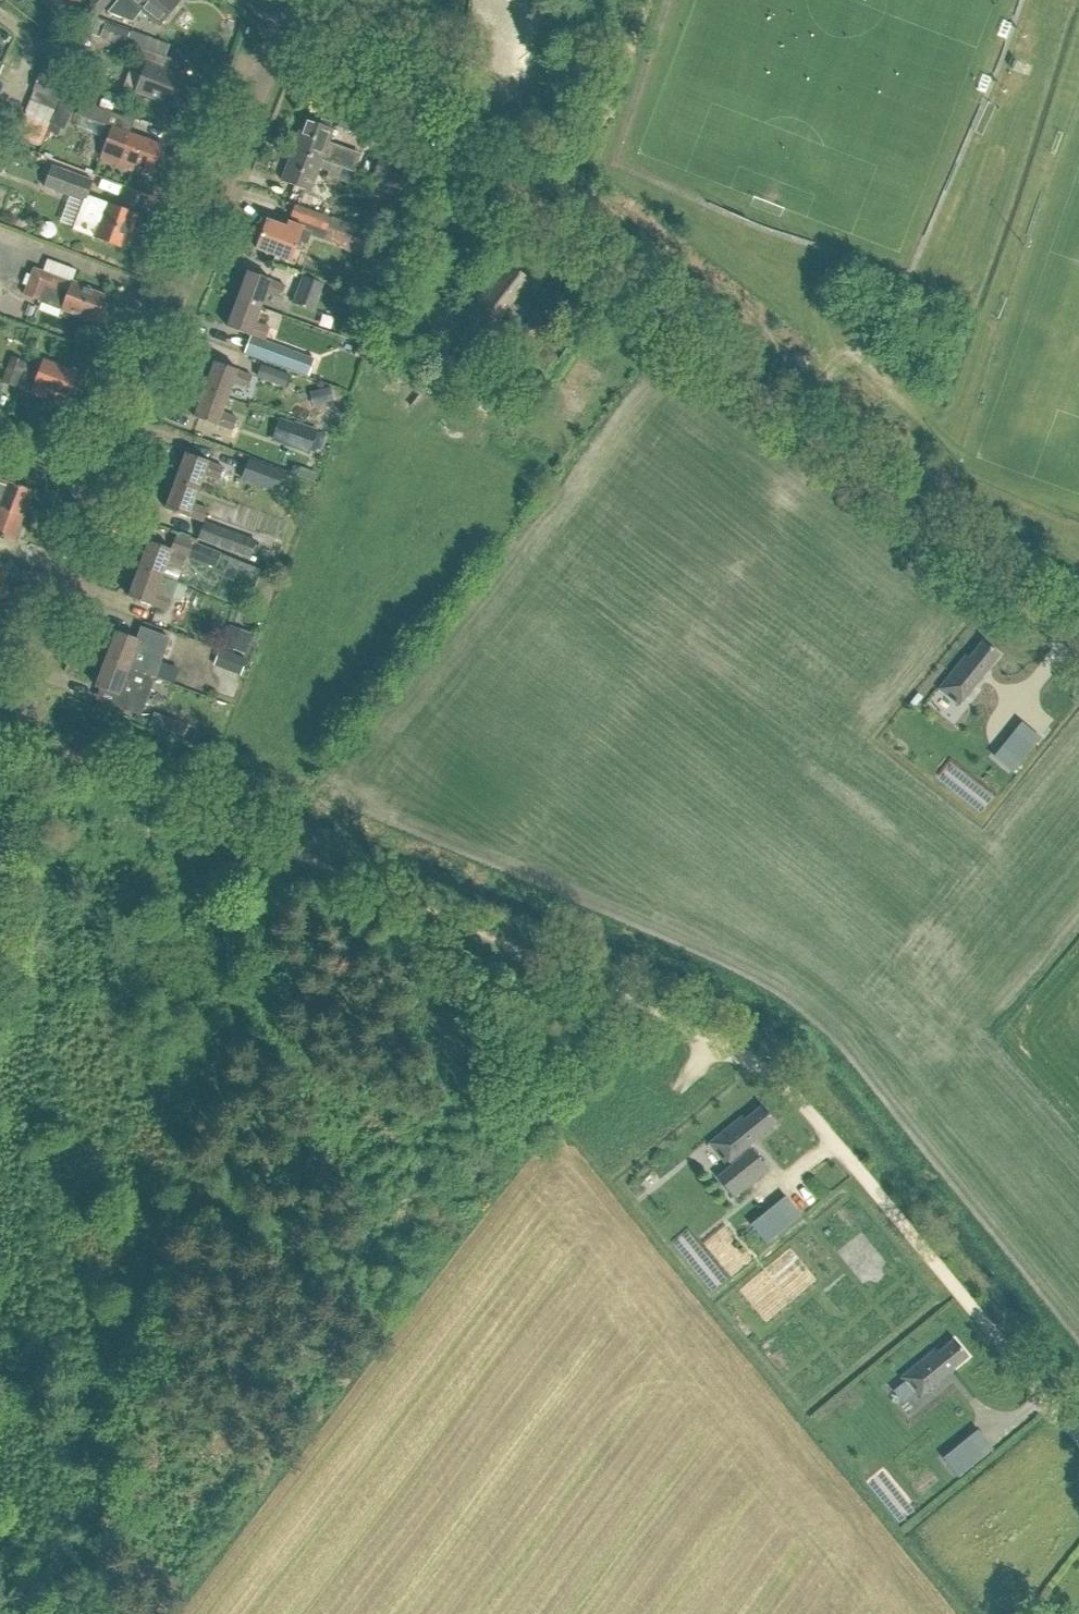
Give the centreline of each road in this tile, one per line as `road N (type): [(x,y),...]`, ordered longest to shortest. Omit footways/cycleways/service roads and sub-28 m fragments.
road 1 (track): [(207,815),(621,994),(751,1062),(820,1127),(1078,1439)]
road 2 (unclassified): [(1078,649),(285,19)]
road 3 (unclassified): [(106,470),(285,19)]
road 4 (unclassified): [(22,737),(45,637),(106,470)]
road 5 (track): [(22,737),(166,798)]

